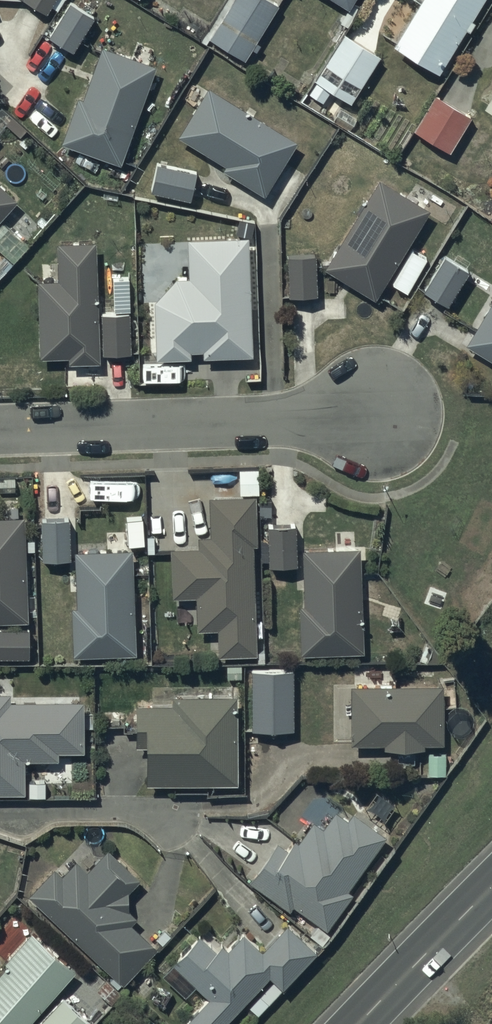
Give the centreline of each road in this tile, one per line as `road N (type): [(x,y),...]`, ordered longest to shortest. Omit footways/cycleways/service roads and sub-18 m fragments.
road 1 (residential): [(0,430),(376,415)]
road 2 (trunk): [(351,1023),(491,878)]

